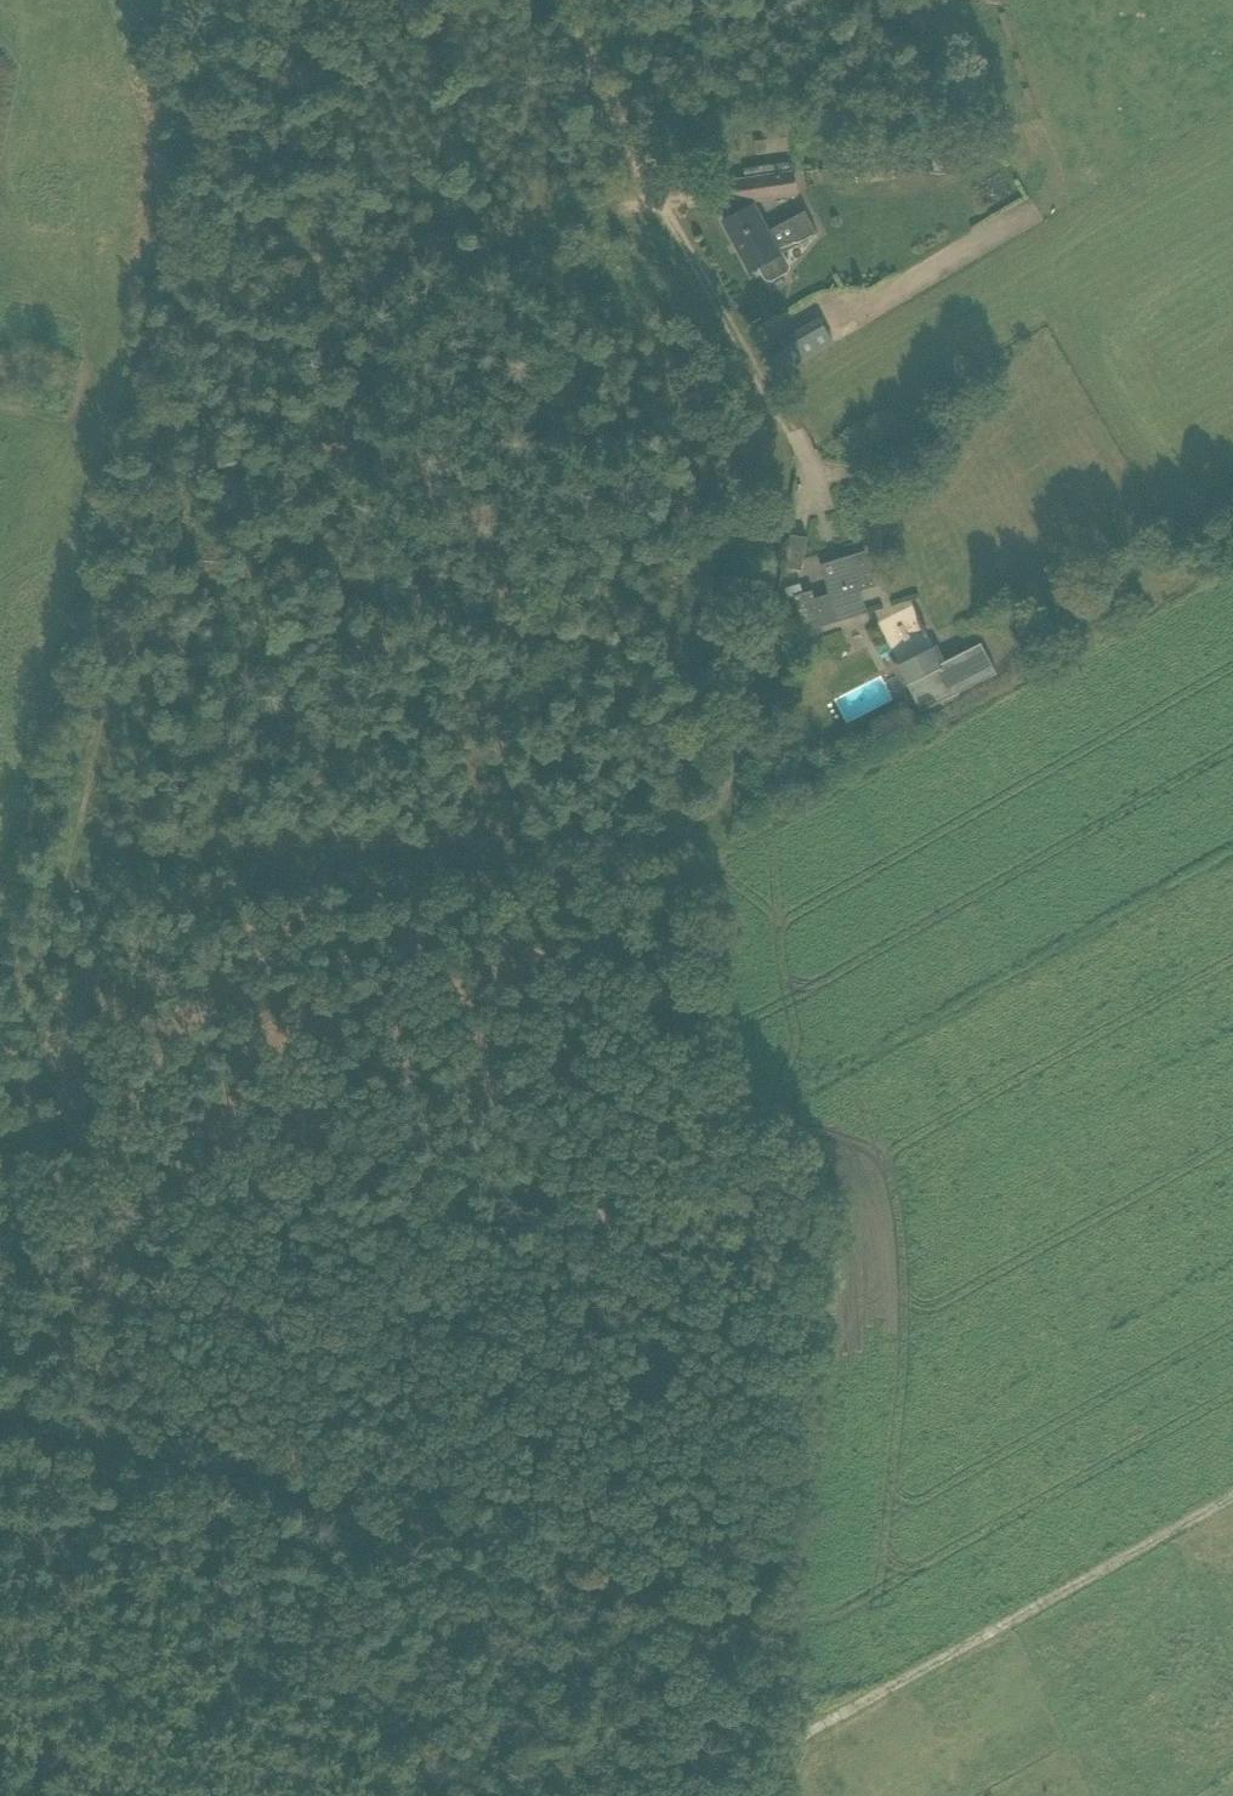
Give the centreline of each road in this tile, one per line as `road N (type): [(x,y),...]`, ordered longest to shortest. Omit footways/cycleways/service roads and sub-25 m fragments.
road 1 (track): [(571,0),(790,456),(716,826),(696,853),(101,846)]
road 2 (track): [(676,220),(187,296),(160,316),(148,356),(101,846),(0,1137)]
road 3 (track): [(0,1425),(789,1621)]

